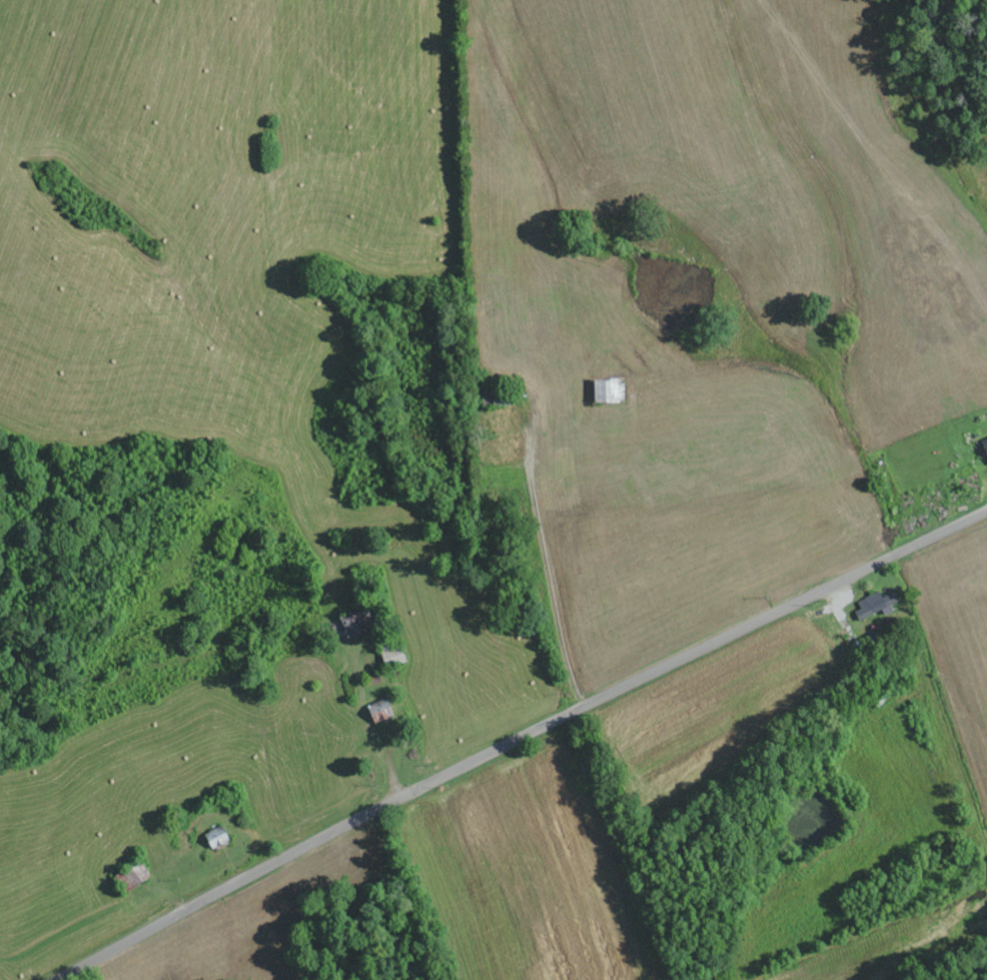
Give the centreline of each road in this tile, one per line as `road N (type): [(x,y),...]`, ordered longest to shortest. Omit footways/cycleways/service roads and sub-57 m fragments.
road 1 (residential): [(986,511),(333,830),(55,979)]

